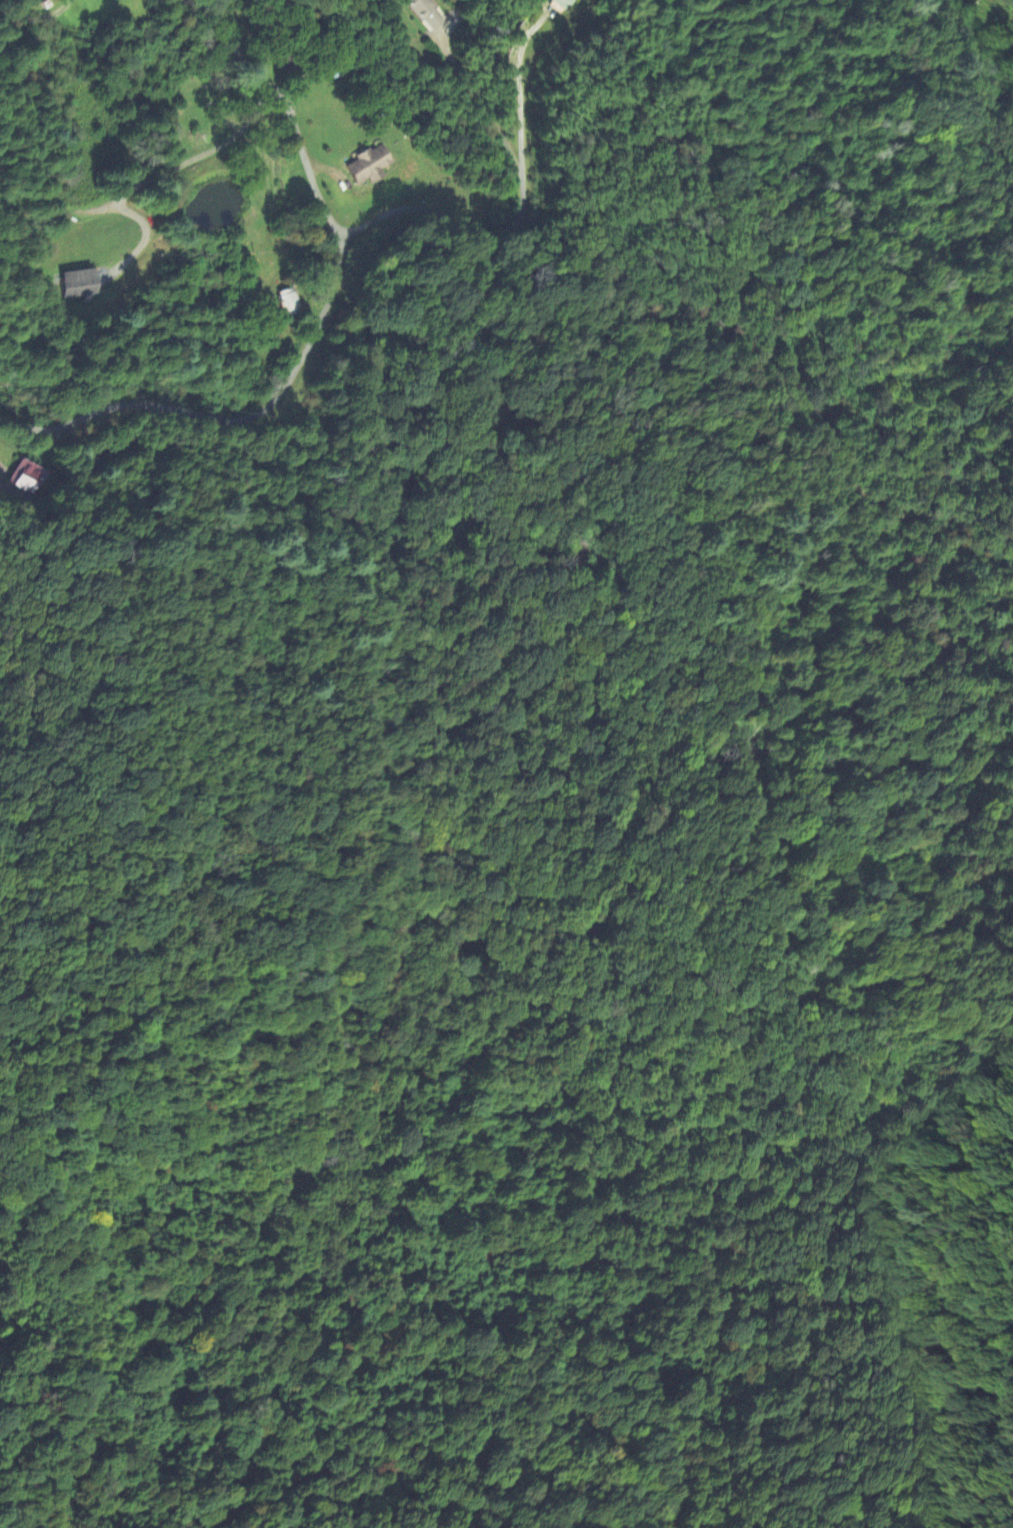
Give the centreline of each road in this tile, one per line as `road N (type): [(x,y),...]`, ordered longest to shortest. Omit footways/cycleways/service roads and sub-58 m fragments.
road 1 (residential): [(206,0),(243,64),(286,100),(328,218),(345,242),(334,298),(292,380),(262,414),(243,422),(120,406),(33,432),(0,418)]

